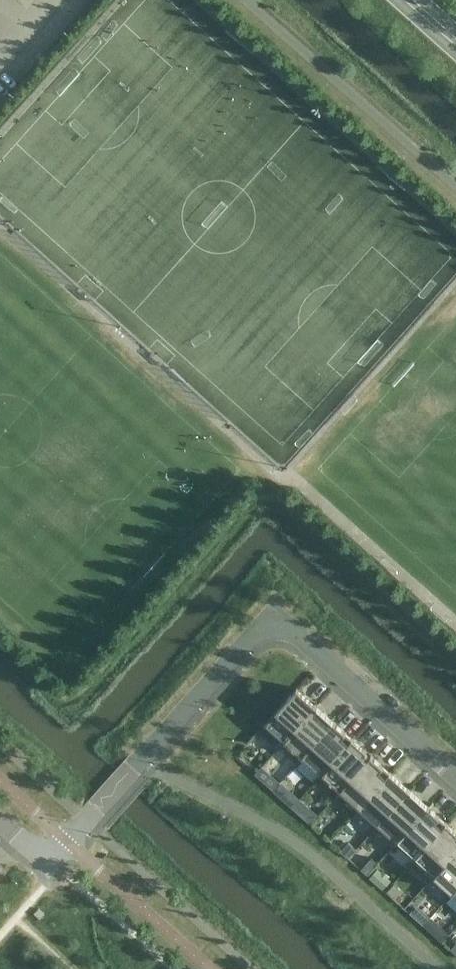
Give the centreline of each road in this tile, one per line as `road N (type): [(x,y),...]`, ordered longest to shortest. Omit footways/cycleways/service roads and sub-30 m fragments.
road 1 (residential): [(0,816),(50,860),(257,634),(277,626),(300,633),(455,775)]

